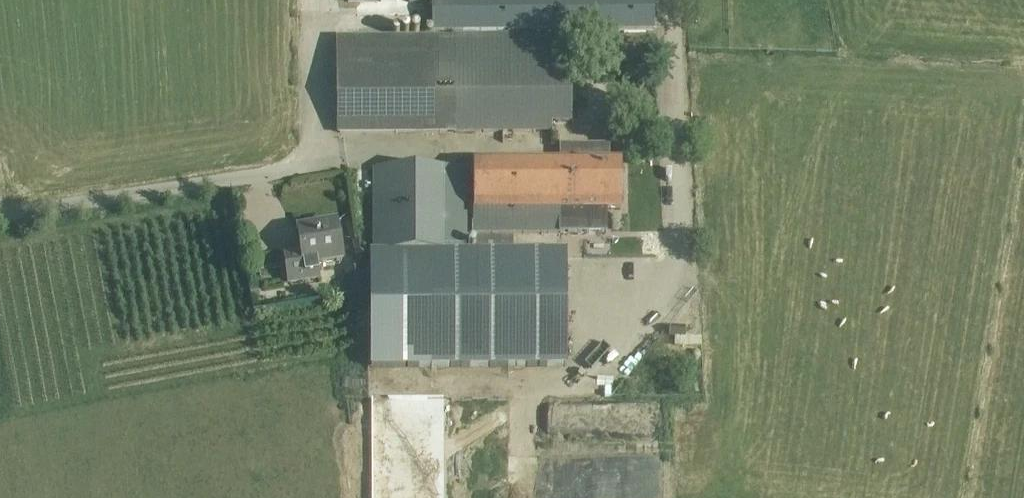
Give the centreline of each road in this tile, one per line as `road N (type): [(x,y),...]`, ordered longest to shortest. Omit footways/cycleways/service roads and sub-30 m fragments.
road 1 (unclassified): [(332,163),(0,215)]

